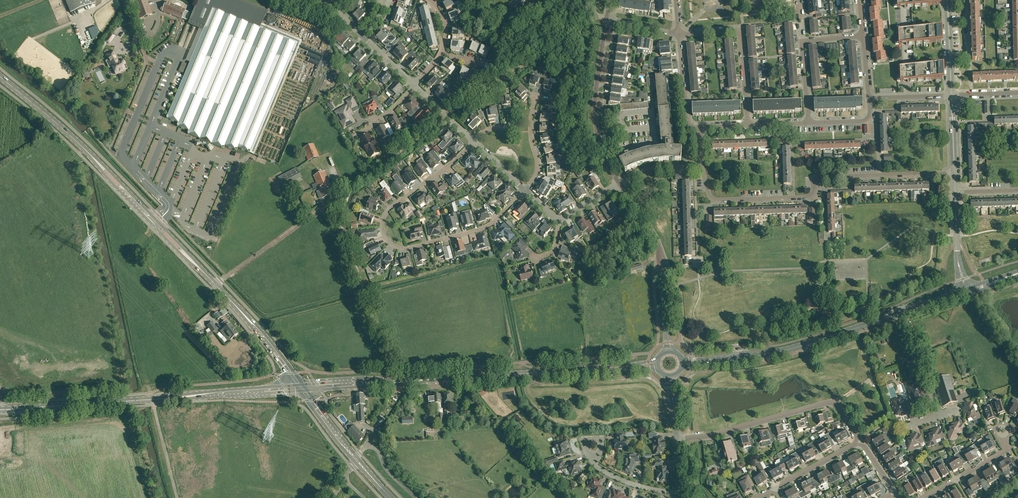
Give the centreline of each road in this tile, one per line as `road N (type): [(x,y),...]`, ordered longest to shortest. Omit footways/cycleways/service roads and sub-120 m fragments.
road 1 (unclassified): [(0,469),(296,449),(338,497)]
road 2 (secondary): [(302,388),(657,365)]
road 3 (track): [(352,188),(597,16),(589,0)]
road 4 (secondary): [(216,285),(82,147),(0,76)]
road 5 (residential): [(525,191),(485,228),(410,249),(390,243),(388,212),(474,143)]
road 6 (residential): [(709,191),(717,200),(814,197),(816,179),(954,173)]
road 7 (tertiary): [(53,406),(302,388)]
road 8 (secondary): [(683,363),(783,352),(904,313)]
road 9 (residential): [(861,441),(831,403),(678,438)]
road 10 (track): [(352,188),(342,224),(395,373)]
road 11 (tertiary): [(669,352),(658,244),(619,184)]
road 12 (tertiary): [(619,184),(596,120),(607,18)]
road 13 (residential): [(748,125),(740,33),(680,35)]
road 14 (unclassified): [(809,123),(804,45),(863,36)]
road 15 (secondary): [(302,388),(216,285)]
road 16 (residential): [(216,285),(324,207)]

